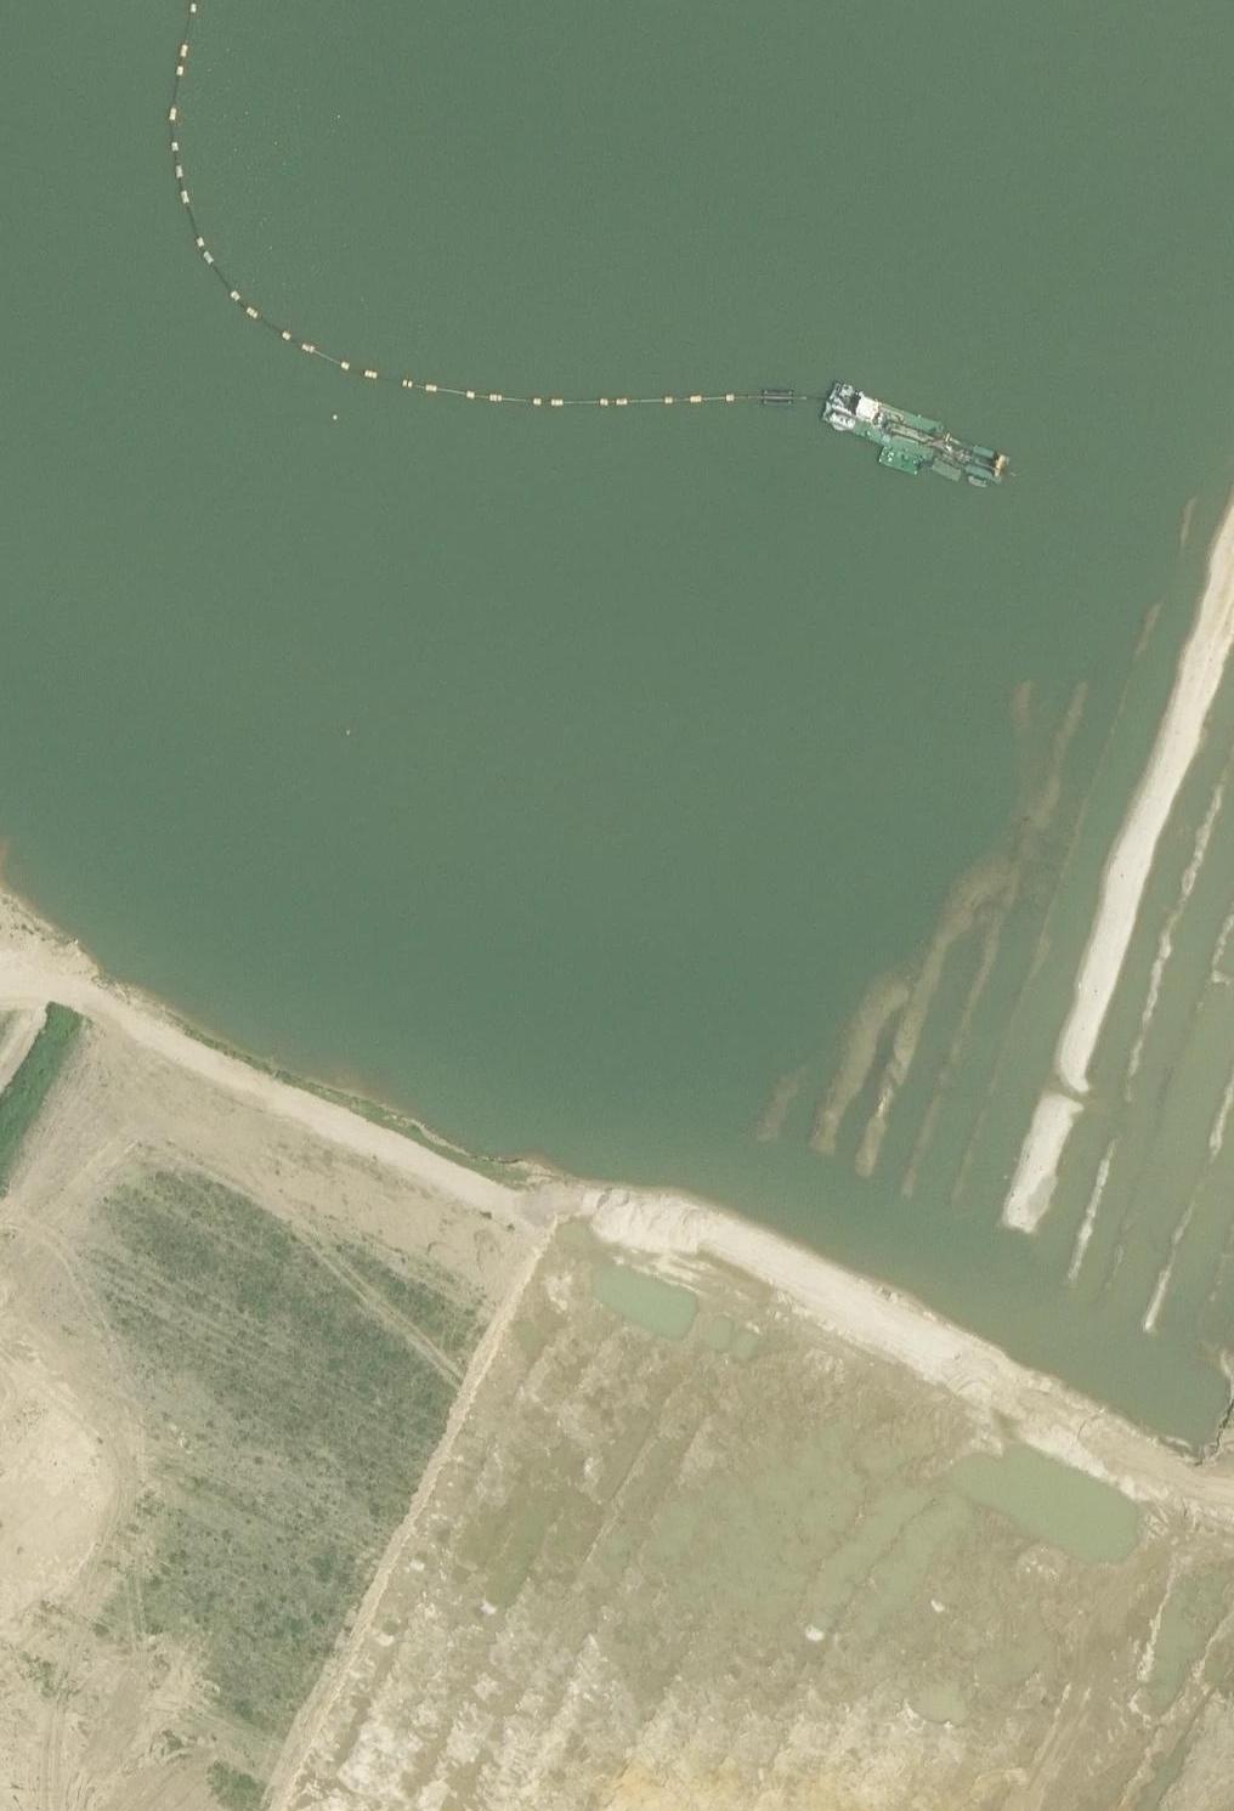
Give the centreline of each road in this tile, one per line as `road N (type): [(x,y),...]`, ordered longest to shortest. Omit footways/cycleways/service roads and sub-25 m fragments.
road 1 (track): [(244,1810),(495,1267),(504,1206),(63,993),(0,990)]

